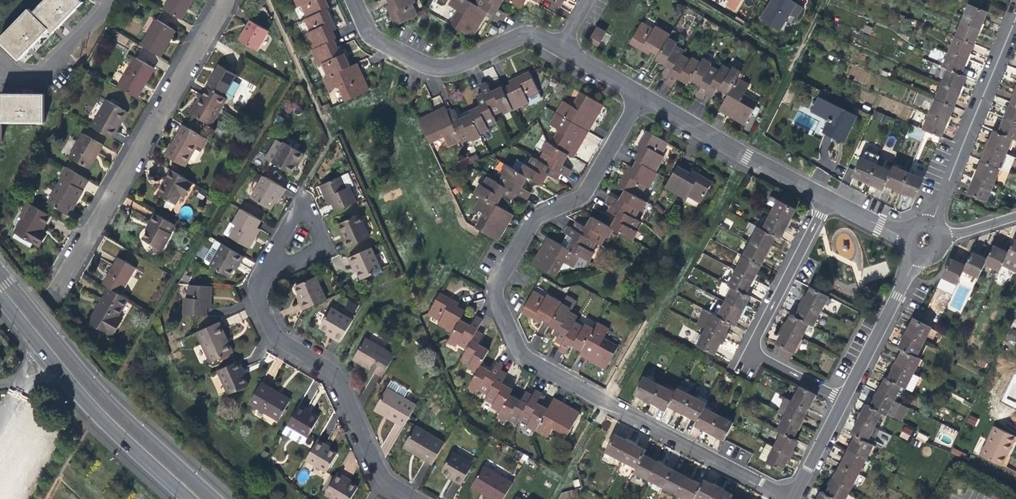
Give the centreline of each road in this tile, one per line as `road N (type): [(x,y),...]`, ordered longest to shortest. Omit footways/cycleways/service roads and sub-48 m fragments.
road 1 (residential): [(637,92),(581,191),(530,217),(494,280),(493,301),(513,346),(530,361),(790,497)]
road 2 (residential): [(221,0),(56,286)]
road 3 (secondary): [(214,498),(98,394),(0,277)]
road 4 (residential): [(414,498),(381,480),(325,367),(273,336),(254,291),(264,271)]
road 5 (residential): [(826,197),(745,350),(840,399)]
road 6 (secondary): [(0,301),(89,408),(188,498)]
road 7 (residential): [(352,0),(371,40),(432,69),(460,66),(512,35),(536,33),(559,46)]
road 8 (residential): [(931,223),(1015,21)]
road 9 (residential): [(637,92),(826,197)]
road 10 (residential): [(840,399),(914,254)]
road 11 (residential): [(111,0),(41,74),(15,71)]
road 12 (residential): [(264,271),(300,201),(320,244)]

